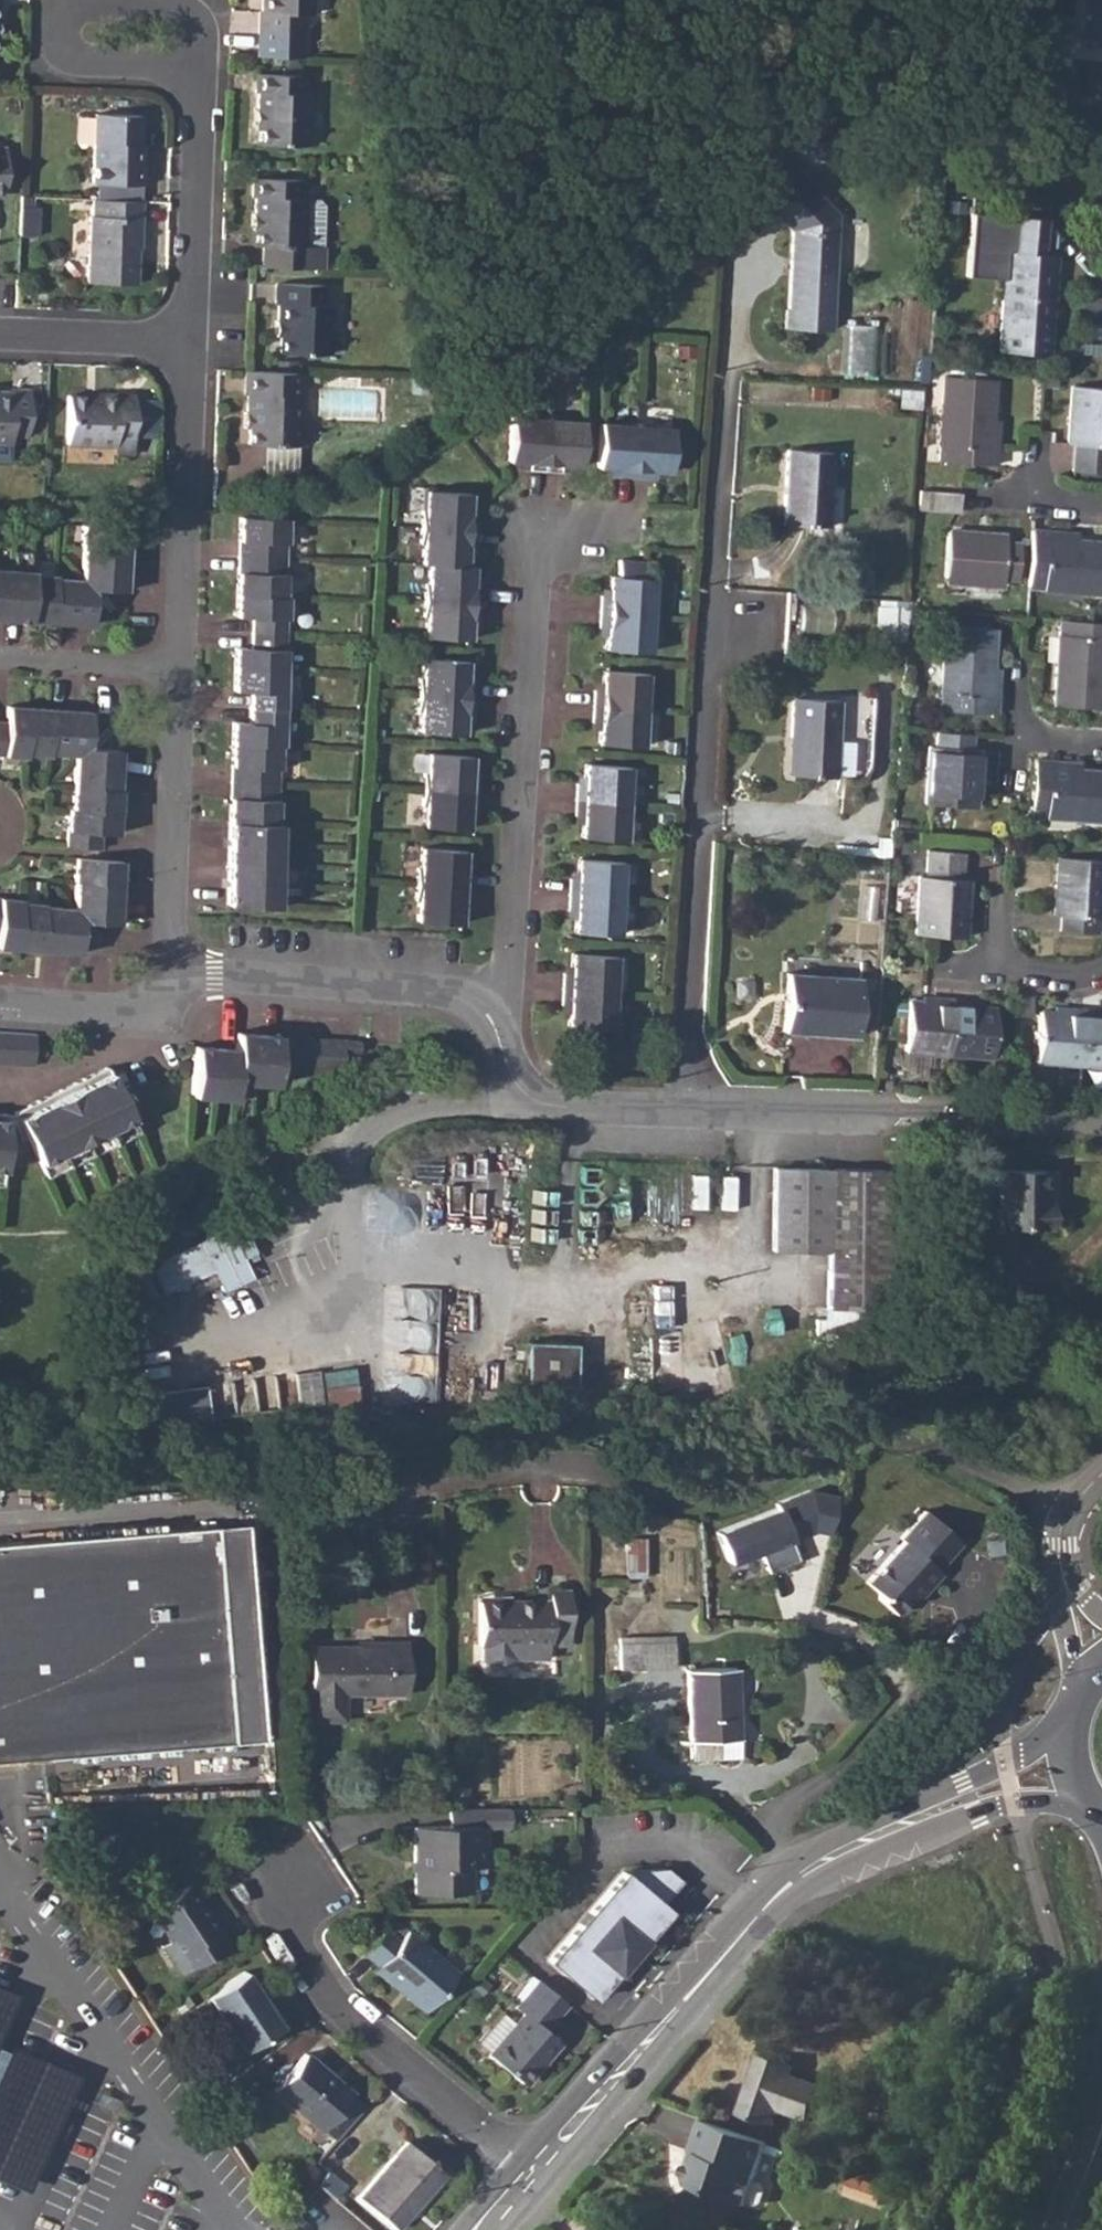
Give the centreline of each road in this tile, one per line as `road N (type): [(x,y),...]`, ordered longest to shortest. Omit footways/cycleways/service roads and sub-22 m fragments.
road 1 (residential): [(688,1111),(686,1009),(739,271)]
road 2 (unclassified): [(1067,1518),(889,1429),(808,1441),(728,1490),(686,1496),(568,1450),(464,1462)]
road 3 (tertiary): [(531,2176),(762,1916),(795,1885),(874,1840)]
road 4 (residential): [(540,546),(507,980),(490,1014)]
road 5 (residential): [(1101,1127),(688,1111)]
road 6 (residential): [(531,2176),(328,1998),(294,1941),(283,1882)]
road 7 (residential): [(174,670),(189,337)]
road 8 (residential): [(490,1014),(453,993),(215,976),(170,984)]
road 9 (residential): [(170,984),(174,670)]
road 10 (residential): [(189,337),(207,69)]
road 11 (residential): [(553,1105),(431,1102),(294,1151)]
road 12 (tertiary): [(1071,1697),(1034,1746),(874,1840)]
road 13 (tertiary): [(874,1840),(976,1815),(1080,1810)]
road 14 (residential): [(0,330),(189,337)]
road 15 (residential): [(170,984),(126,1011),(0,1001)]
road 16 (residential): [(0,659),(174,670)]
road 17 (residential): [(56,0),(56,32),(73,57),(166,67)]
road 18 (residential): [(1067,1518),(1059,1551),(1065,1584),(1101,1658)]
road 19 (residential): [(688,1111),(553,1105)]

